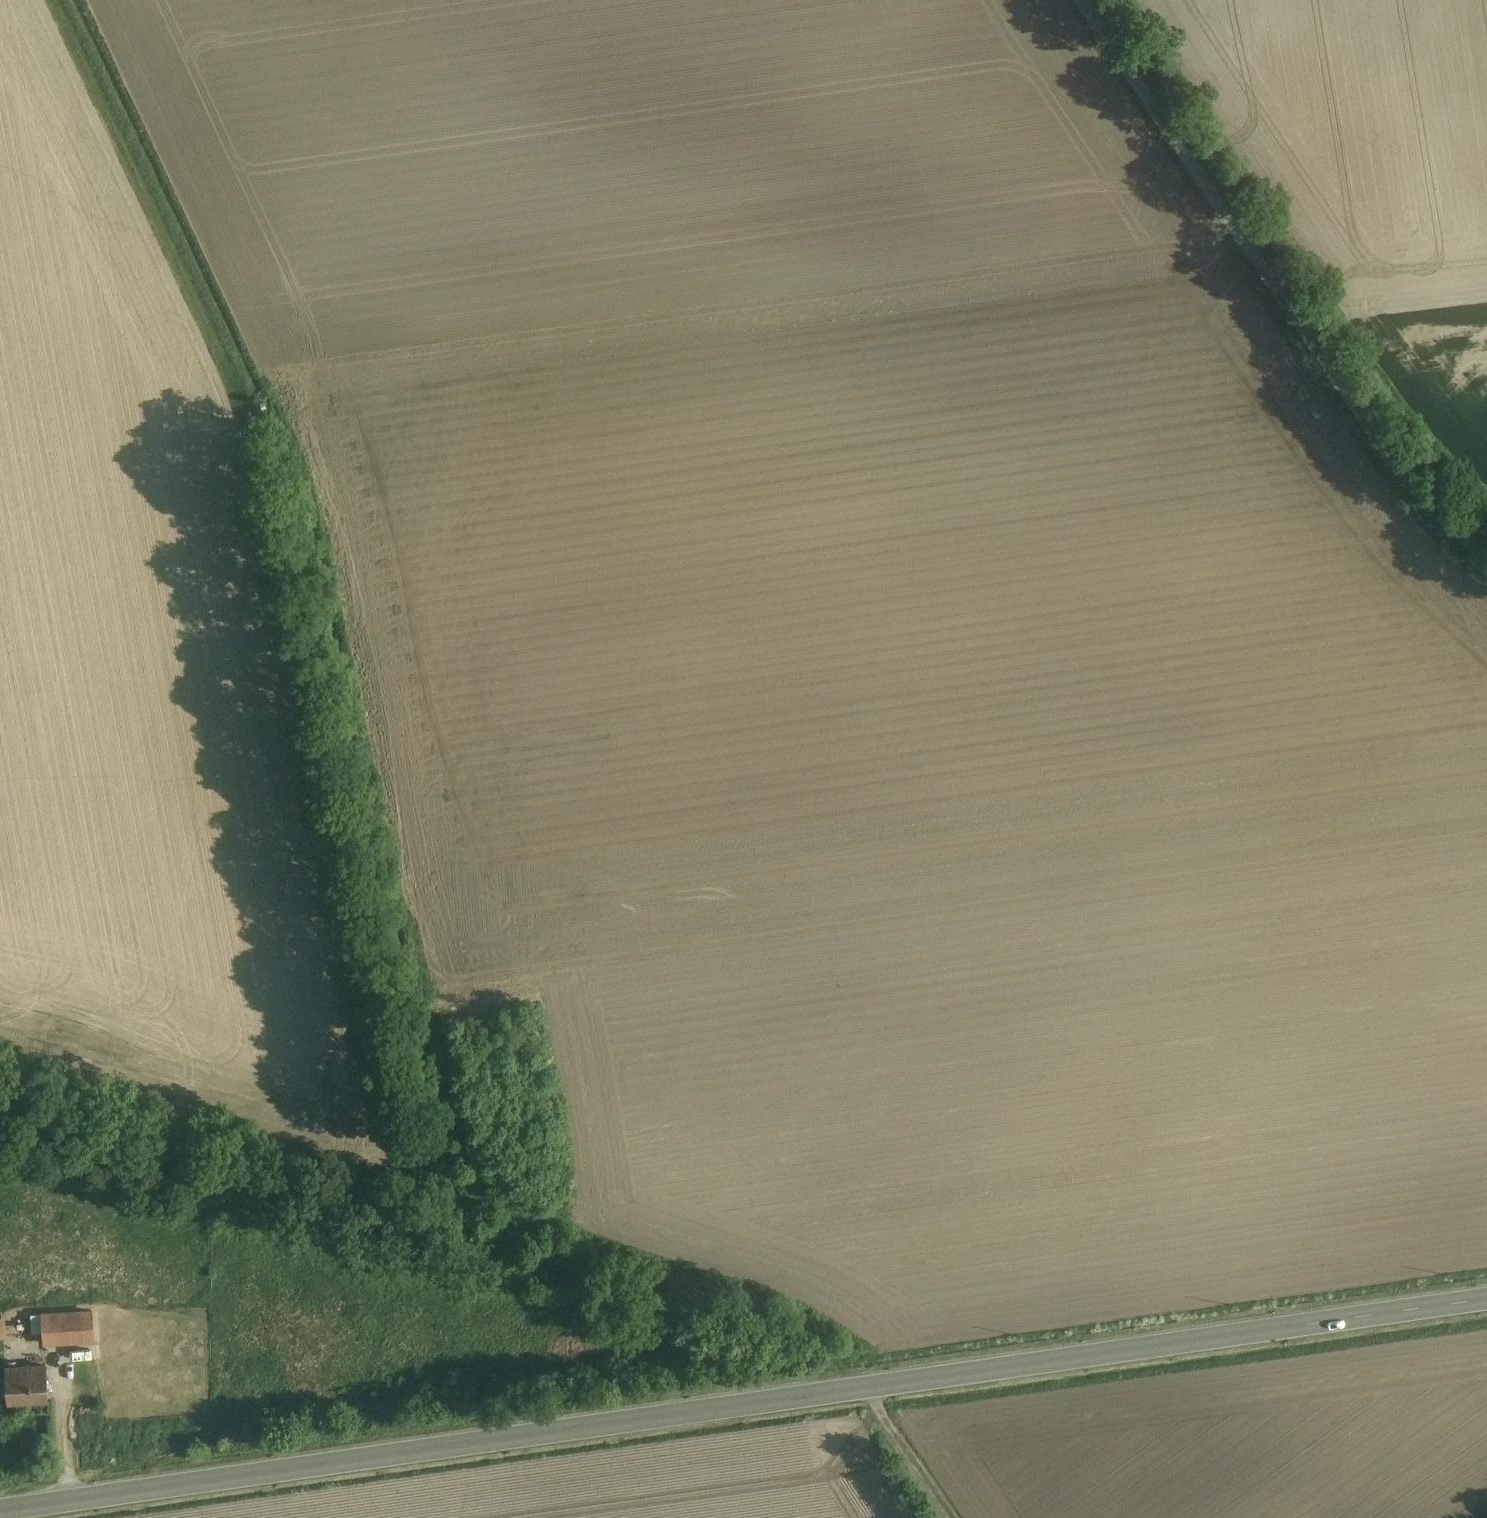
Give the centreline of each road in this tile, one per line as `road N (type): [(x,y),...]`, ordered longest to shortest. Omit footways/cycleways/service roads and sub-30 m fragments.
road 1 (secondary): [(1486,1300),(0,1512)]
road 2 (unclassified): [(1486,563),(1395,477),(1068,0)]
road 3 (track): [(871,1387),(945,1517)]

